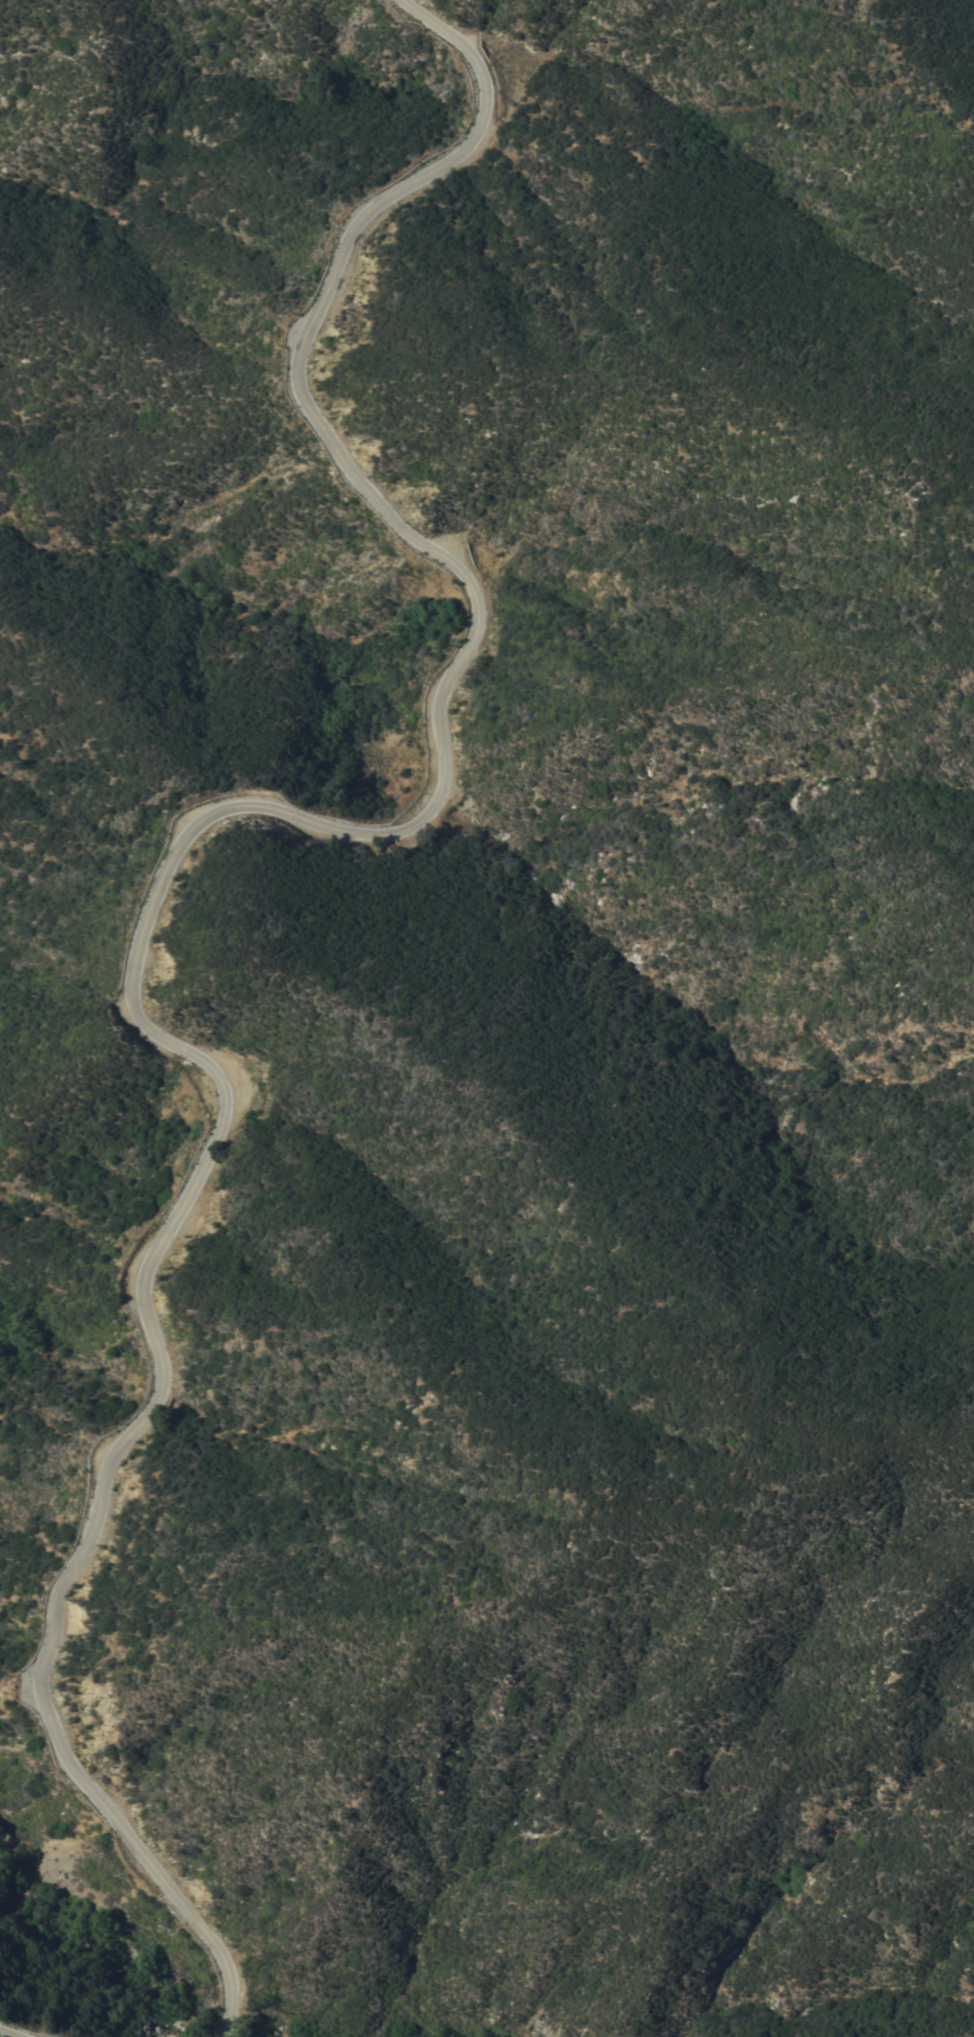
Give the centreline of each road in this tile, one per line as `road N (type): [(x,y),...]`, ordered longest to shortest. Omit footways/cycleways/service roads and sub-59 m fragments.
road 1 (residential): [(425,0),(478,50),(483,121),(461,149),(394,190),(358,227),(302,339),(299,386),(318,437),(373,515),(448,565),(474,602),(475,645),(449,720),(446,793),(422,823),(377,837),(230,816),(193,840),(154,897),(138,959),(140,1010),(156,1049),(210,1082),(217,1117),(148,1282),(139,1441),(113,1477),(90,1554),(64,1594),(42,1683),(69,1764),(226,1955),(234,1999),(221,2036)]

